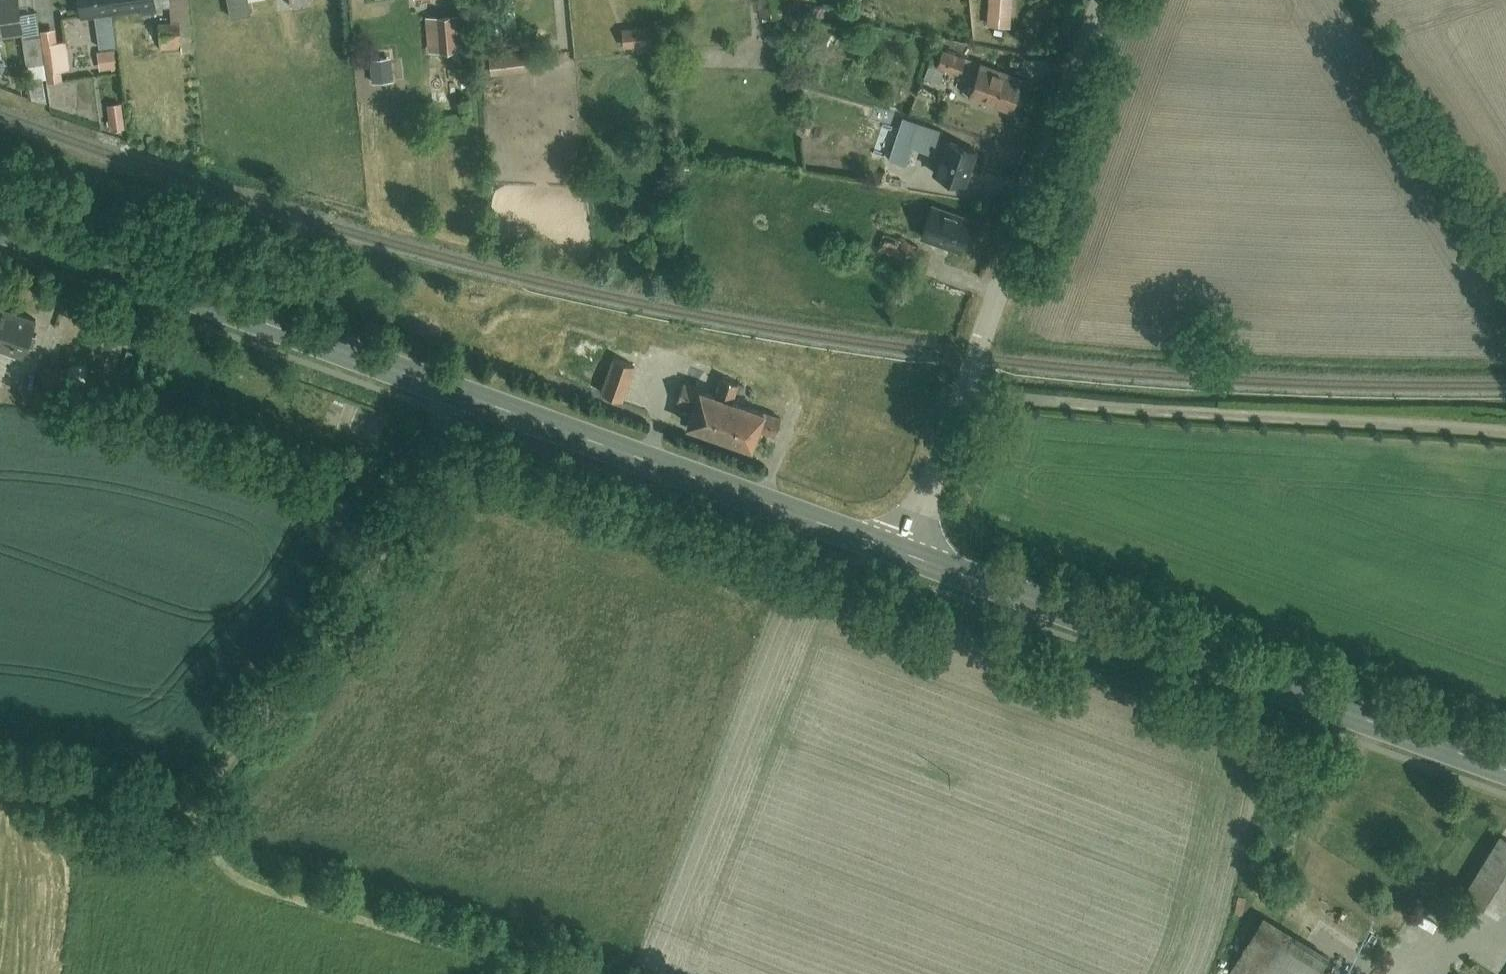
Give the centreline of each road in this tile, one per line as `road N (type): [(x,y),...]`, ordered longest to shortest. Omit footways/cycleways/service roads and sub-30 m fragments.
road 1 (primary): [(896,550),(0,223)]
road 2 (track): [(0,754),(154,803),(241,772),(384,577),(459,394)]
road 3 (primary): [(1505,770),(896,550)]
road 4 (residential): [(960,389),(1505,435)]
road 5 (unclassified): [(1097,0),(960,389)]
road 6 (track): [(199,787),(219,865),(423,932),(516,973)]
road 7 (unclassified): [(960,389),(896,550)]

